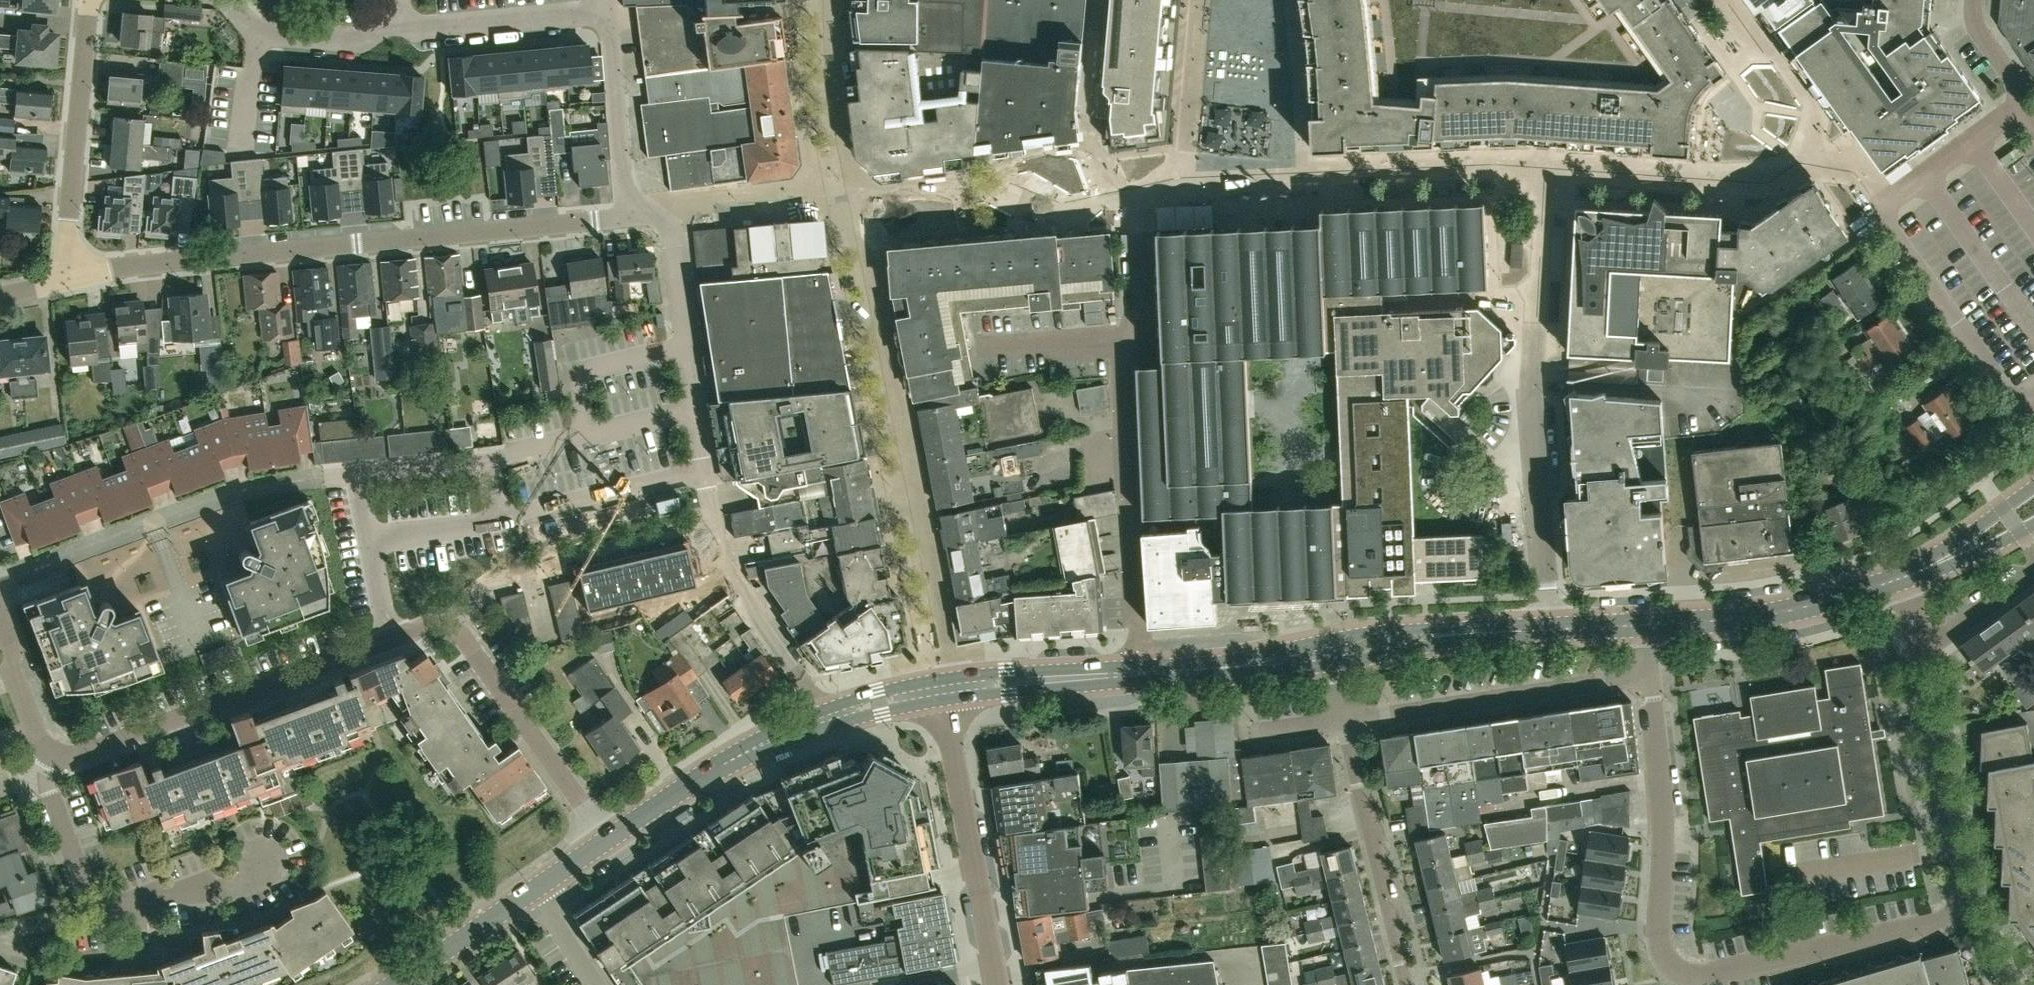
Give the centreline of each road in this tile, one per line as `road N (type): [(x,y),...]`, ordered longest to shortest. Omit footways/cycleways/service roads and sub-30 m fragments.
road 1 (residential): [(63,280),(113,268),(629,216)]
road 2 (residential): [(53,754),(83,754),(419,627),(450,627)]
road 3 (residential): [(1549,629),(1531,385),(1540,230)]
road 4 (tertiary): [(942,689),(1329,652)]
road 5 (residential): [(0,581),(242,489),(358,476)]
road 6 (residential): [(263,864),(236,888),(97,904),(48,791),(53,754)]
road 7 (residential): [(657,216),(672,236),(714,533)]
road 8 (residential): [(1698,976),(1669,962),(1658,932),(1662,808),(1650,675)]
road 9 (residential): [(1343,718),(1650,675)]
road 10 (residential): [(998,984),(942,689)]
road 11 (residential): [(63,280),(92,0)]
road 12 (residential): [(1698,976),(1931,925),(1967,902)]
road 13 (residential): [(1409,984),(1343,718)]
road 14 (tertiary): [(1643,625),(1776,614),(1907,576)]
road 15 (residential): [(608,839),(450,627)]
road 16 (residential): [(1967,902),(1968,873),(1917,651)]
road 17 (tertiary): [(608,839),(715,768),(827,717)]
road 18 (tertiary): [(1329,652),(1427,635),(1549,629)]
road 19 (residential): [(629,216),(602,0)]
road 20 (residential): [(827,717),(752,615),(714,533)]
road 21 (residential): [(227,0),(269,36),(351,41),(389,17),(395,0)]
road 22 (tertiary): [(394,984),(531,889)]
road 23 (tertiary): [(2033,486),(1907,576)]
road 24 (residential): [(1917,651),(2033,570)]
road 25 (tertiary): [(1907,576),(1948,567),(2033,523)]
road 26 (residential): [(53,754),(34,734),(0,633)]
road 27 (residential): [(2024,111),(2011,72),(1974,21),(1975,0)]

